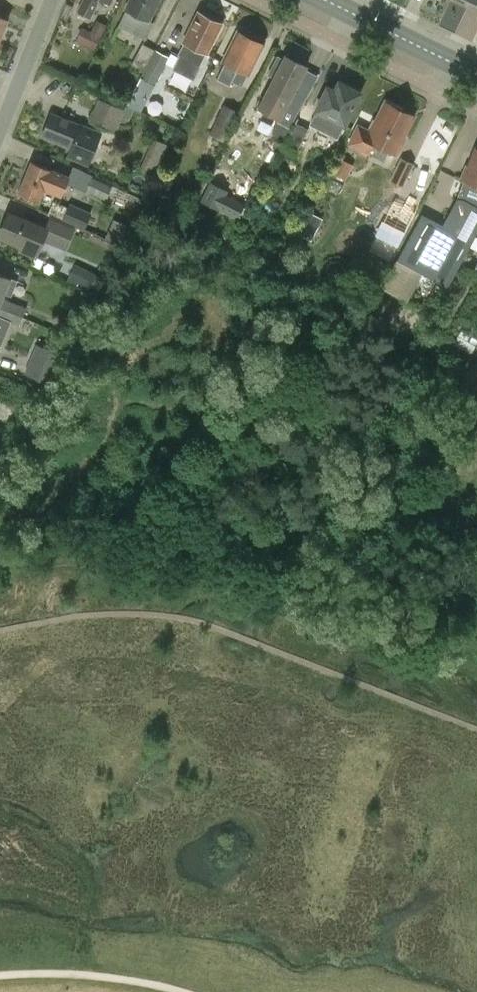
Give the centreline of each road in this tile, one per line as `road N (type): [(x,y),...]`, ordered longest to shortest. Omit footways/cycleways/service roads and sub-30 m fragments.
road 1 (secondary): [(476,74),(323,0)]
road 2 (residential): [(53,0),(0,137)]

